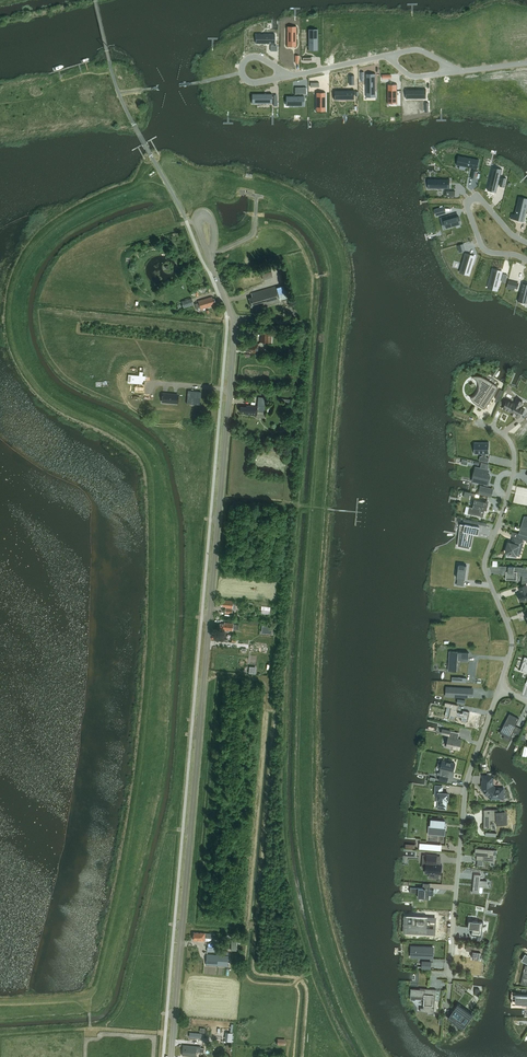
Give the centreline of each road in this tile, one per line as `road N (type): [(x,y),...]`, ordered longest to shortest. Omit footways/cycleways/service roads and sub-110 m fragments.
road 1 (residential): [(172,1056),(234,338),(210,257)]
road 2 (residential): [(500,688),(468,779),(449,975)]
road 3 (residential): [(479,424),(504,436),(515,458),(485,562),(511,633),(500,688)]
road 4 (residential): [(526,260),(486,250),(471,199),(480,198),(526,243)]

